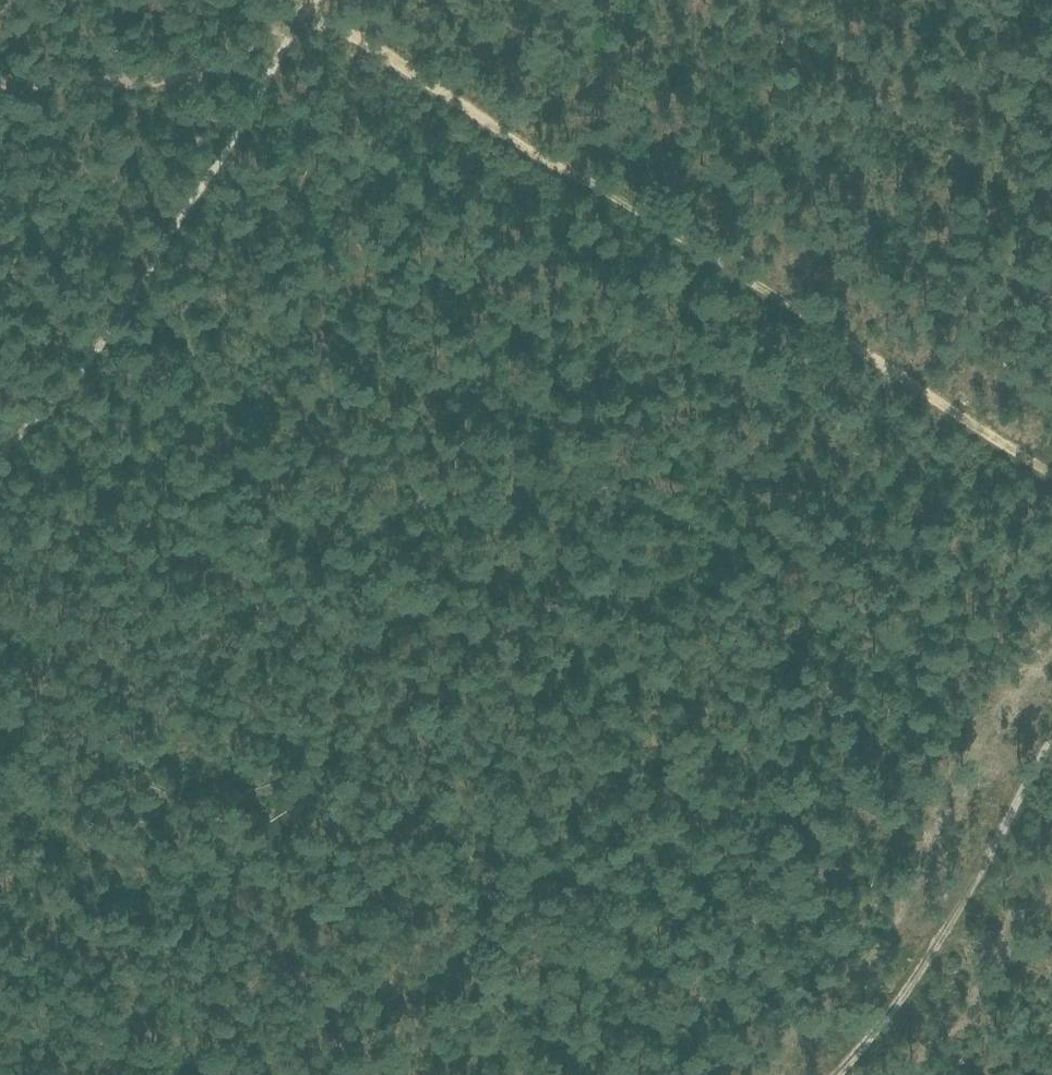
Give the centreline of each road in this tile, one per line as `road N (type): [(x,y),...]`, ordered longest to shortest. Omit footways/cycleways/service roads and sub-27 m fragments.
road 1 (track): [(306,5),(1051,473)]
road 2 (track): [(306,5),(192,205),(113,322),(51,405),(0,455)]
road 3 (track): [(836,1074),(939,939),(1051,746)]
road 4 (track): [(0,82),(156,82),(216,67),(306,5)]

